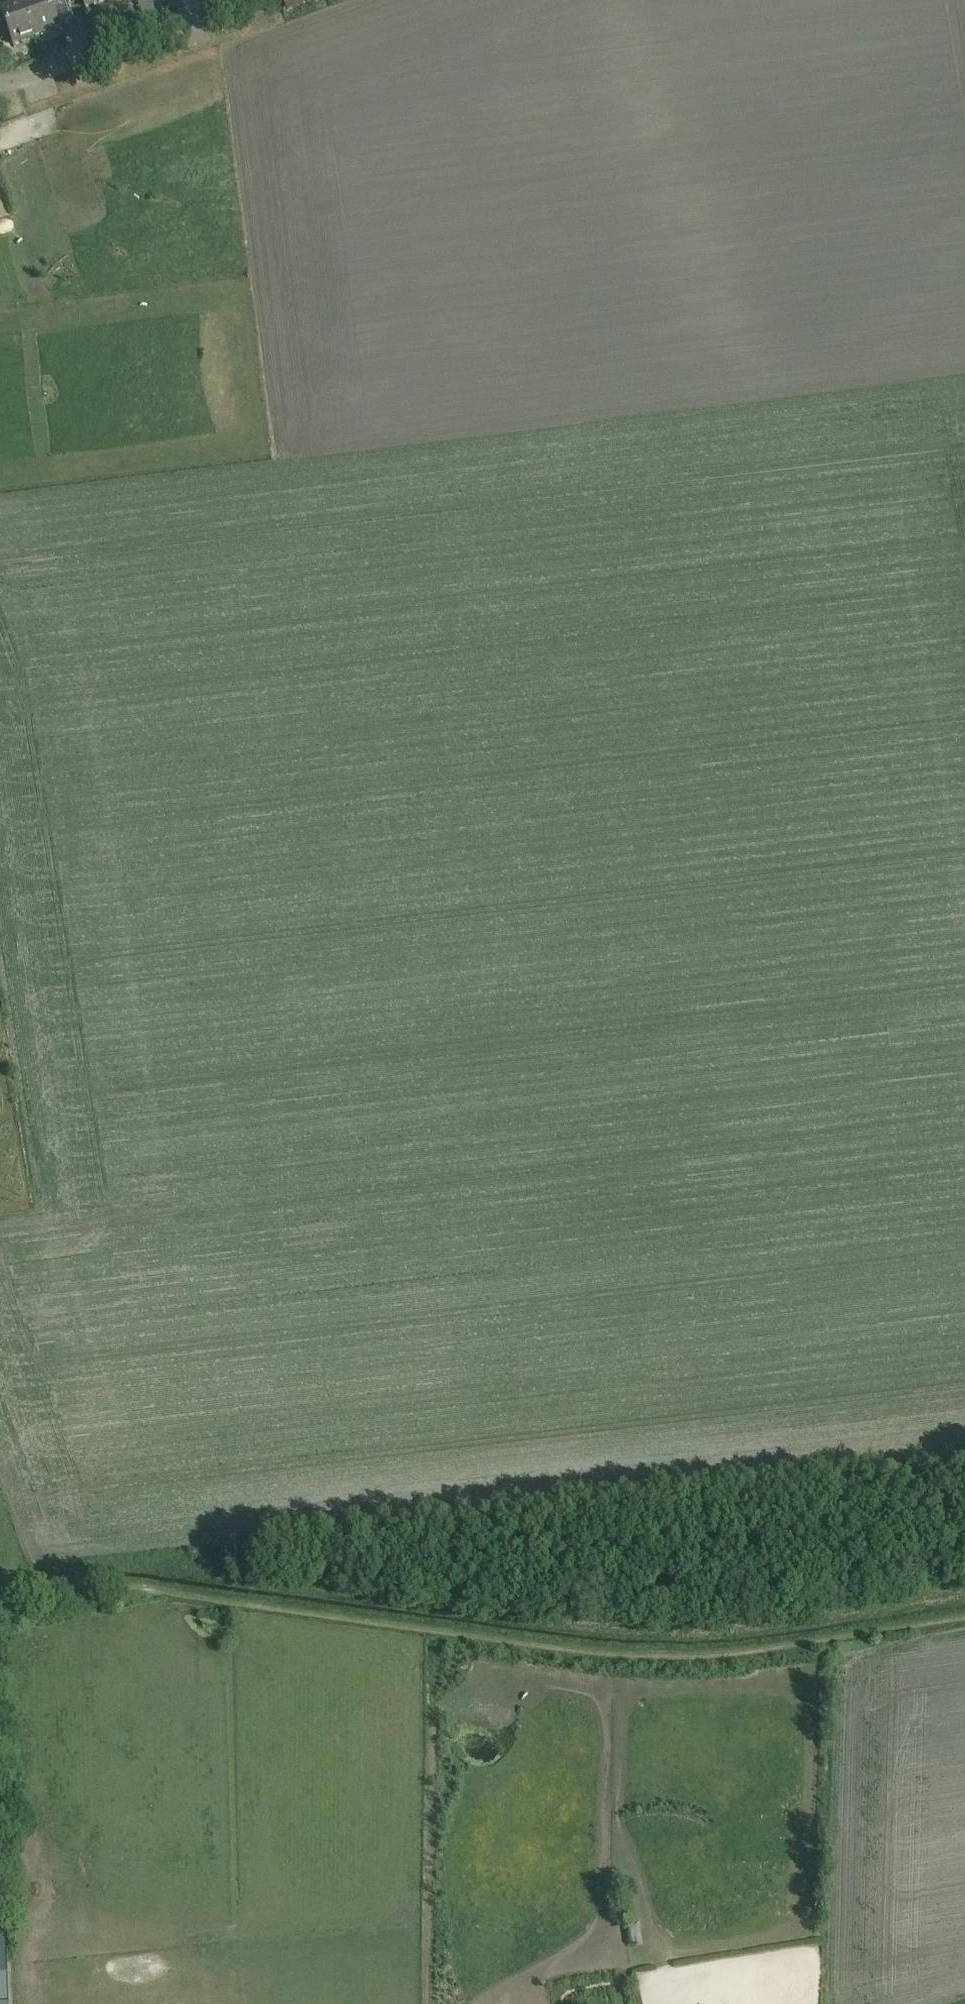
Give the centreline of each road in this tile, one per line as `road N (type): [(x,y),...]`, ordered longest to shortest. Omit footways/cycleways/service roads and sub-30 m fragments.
road 1 (residential): [(0,80),(217,0)]

